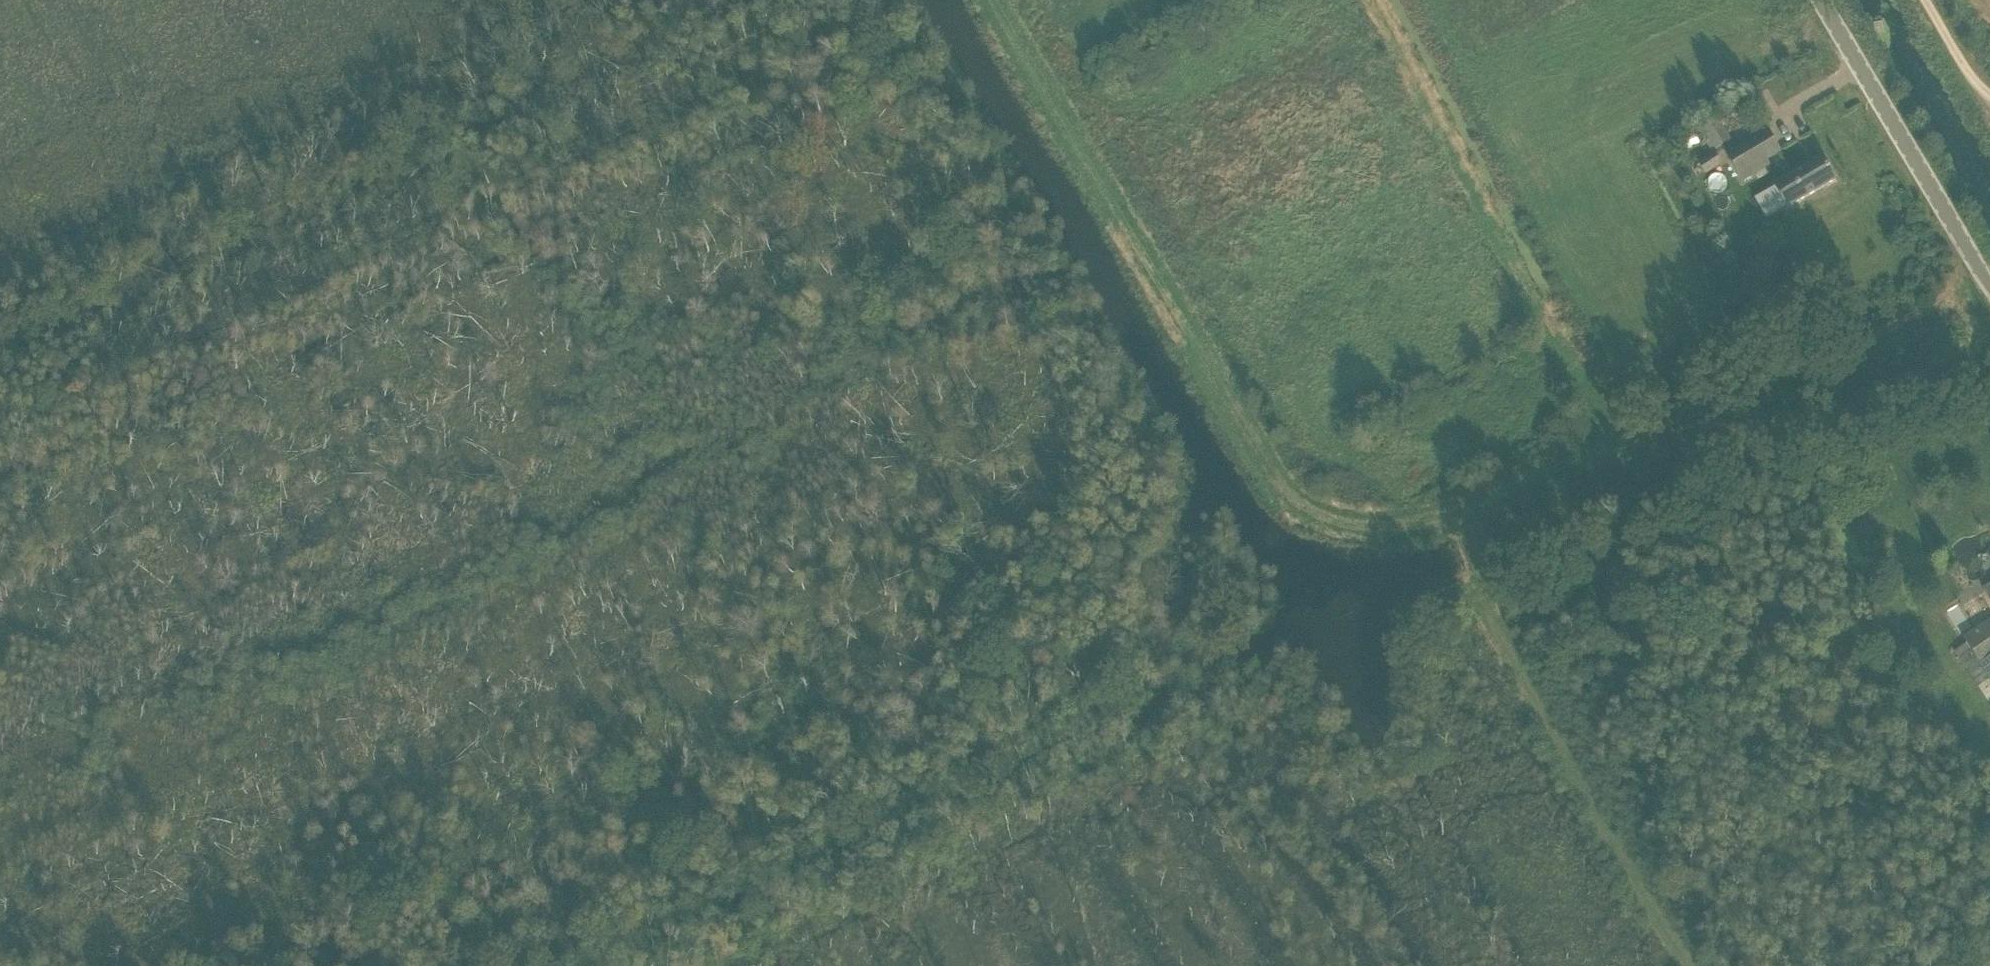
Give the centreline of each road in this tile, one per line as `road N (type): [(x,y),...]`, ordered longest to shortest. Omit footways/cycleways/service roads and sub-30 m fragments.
road 1 (tertiary): [(1989,287),(1821,0)]

